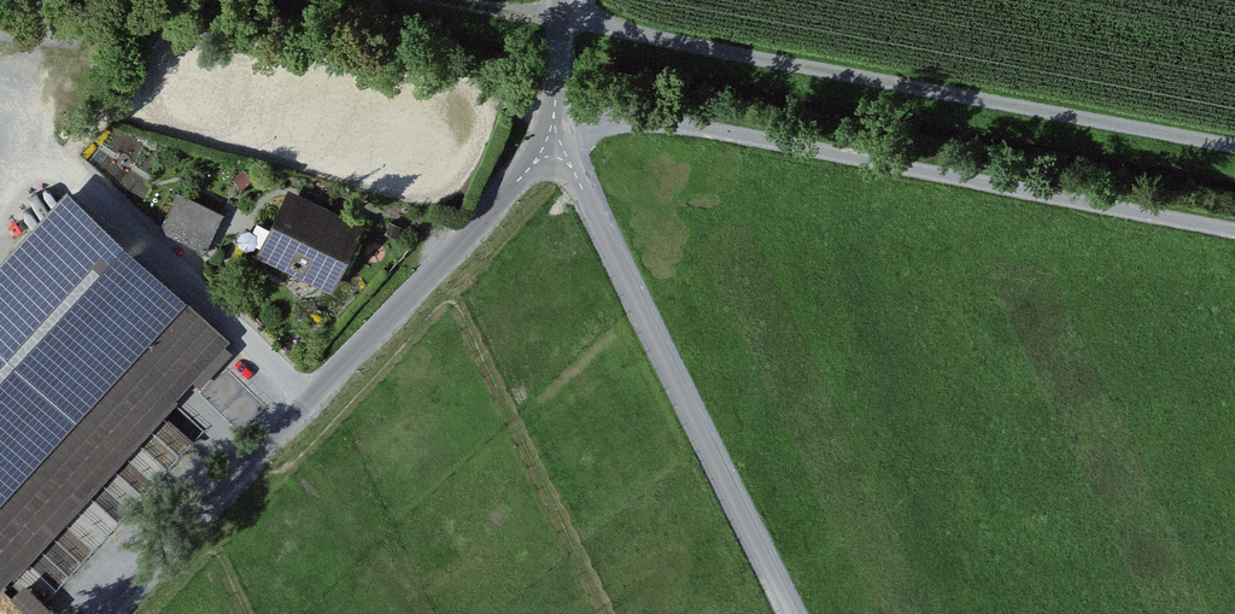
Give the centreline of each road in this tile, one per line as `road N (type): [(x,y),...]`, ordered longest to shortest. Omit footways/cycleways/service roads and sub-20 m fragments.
road 1 (track): [(558,116),(1234,239)]
road 2 (track): [(562,17),(1234,143)]
road 3 (unclassified): [(100,613),(514,190),(542,154),(558,116)]
road 4 (unclassified): [(558,116),(581,184),(798,613)]

